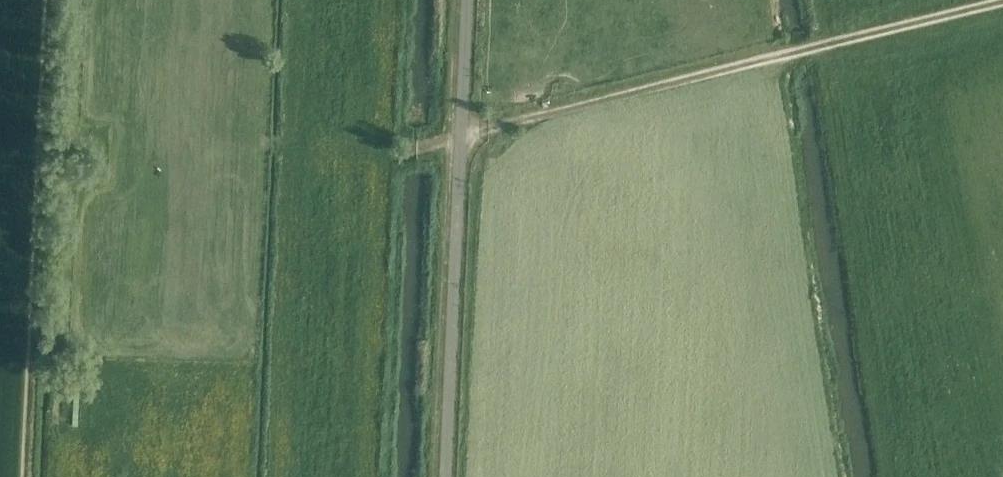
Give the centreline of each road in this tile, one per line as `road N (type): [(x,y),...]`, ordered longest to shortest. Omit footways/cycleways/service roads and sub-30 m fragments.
road 1 (track): [(392,147),(448,140),(1002,2)]

